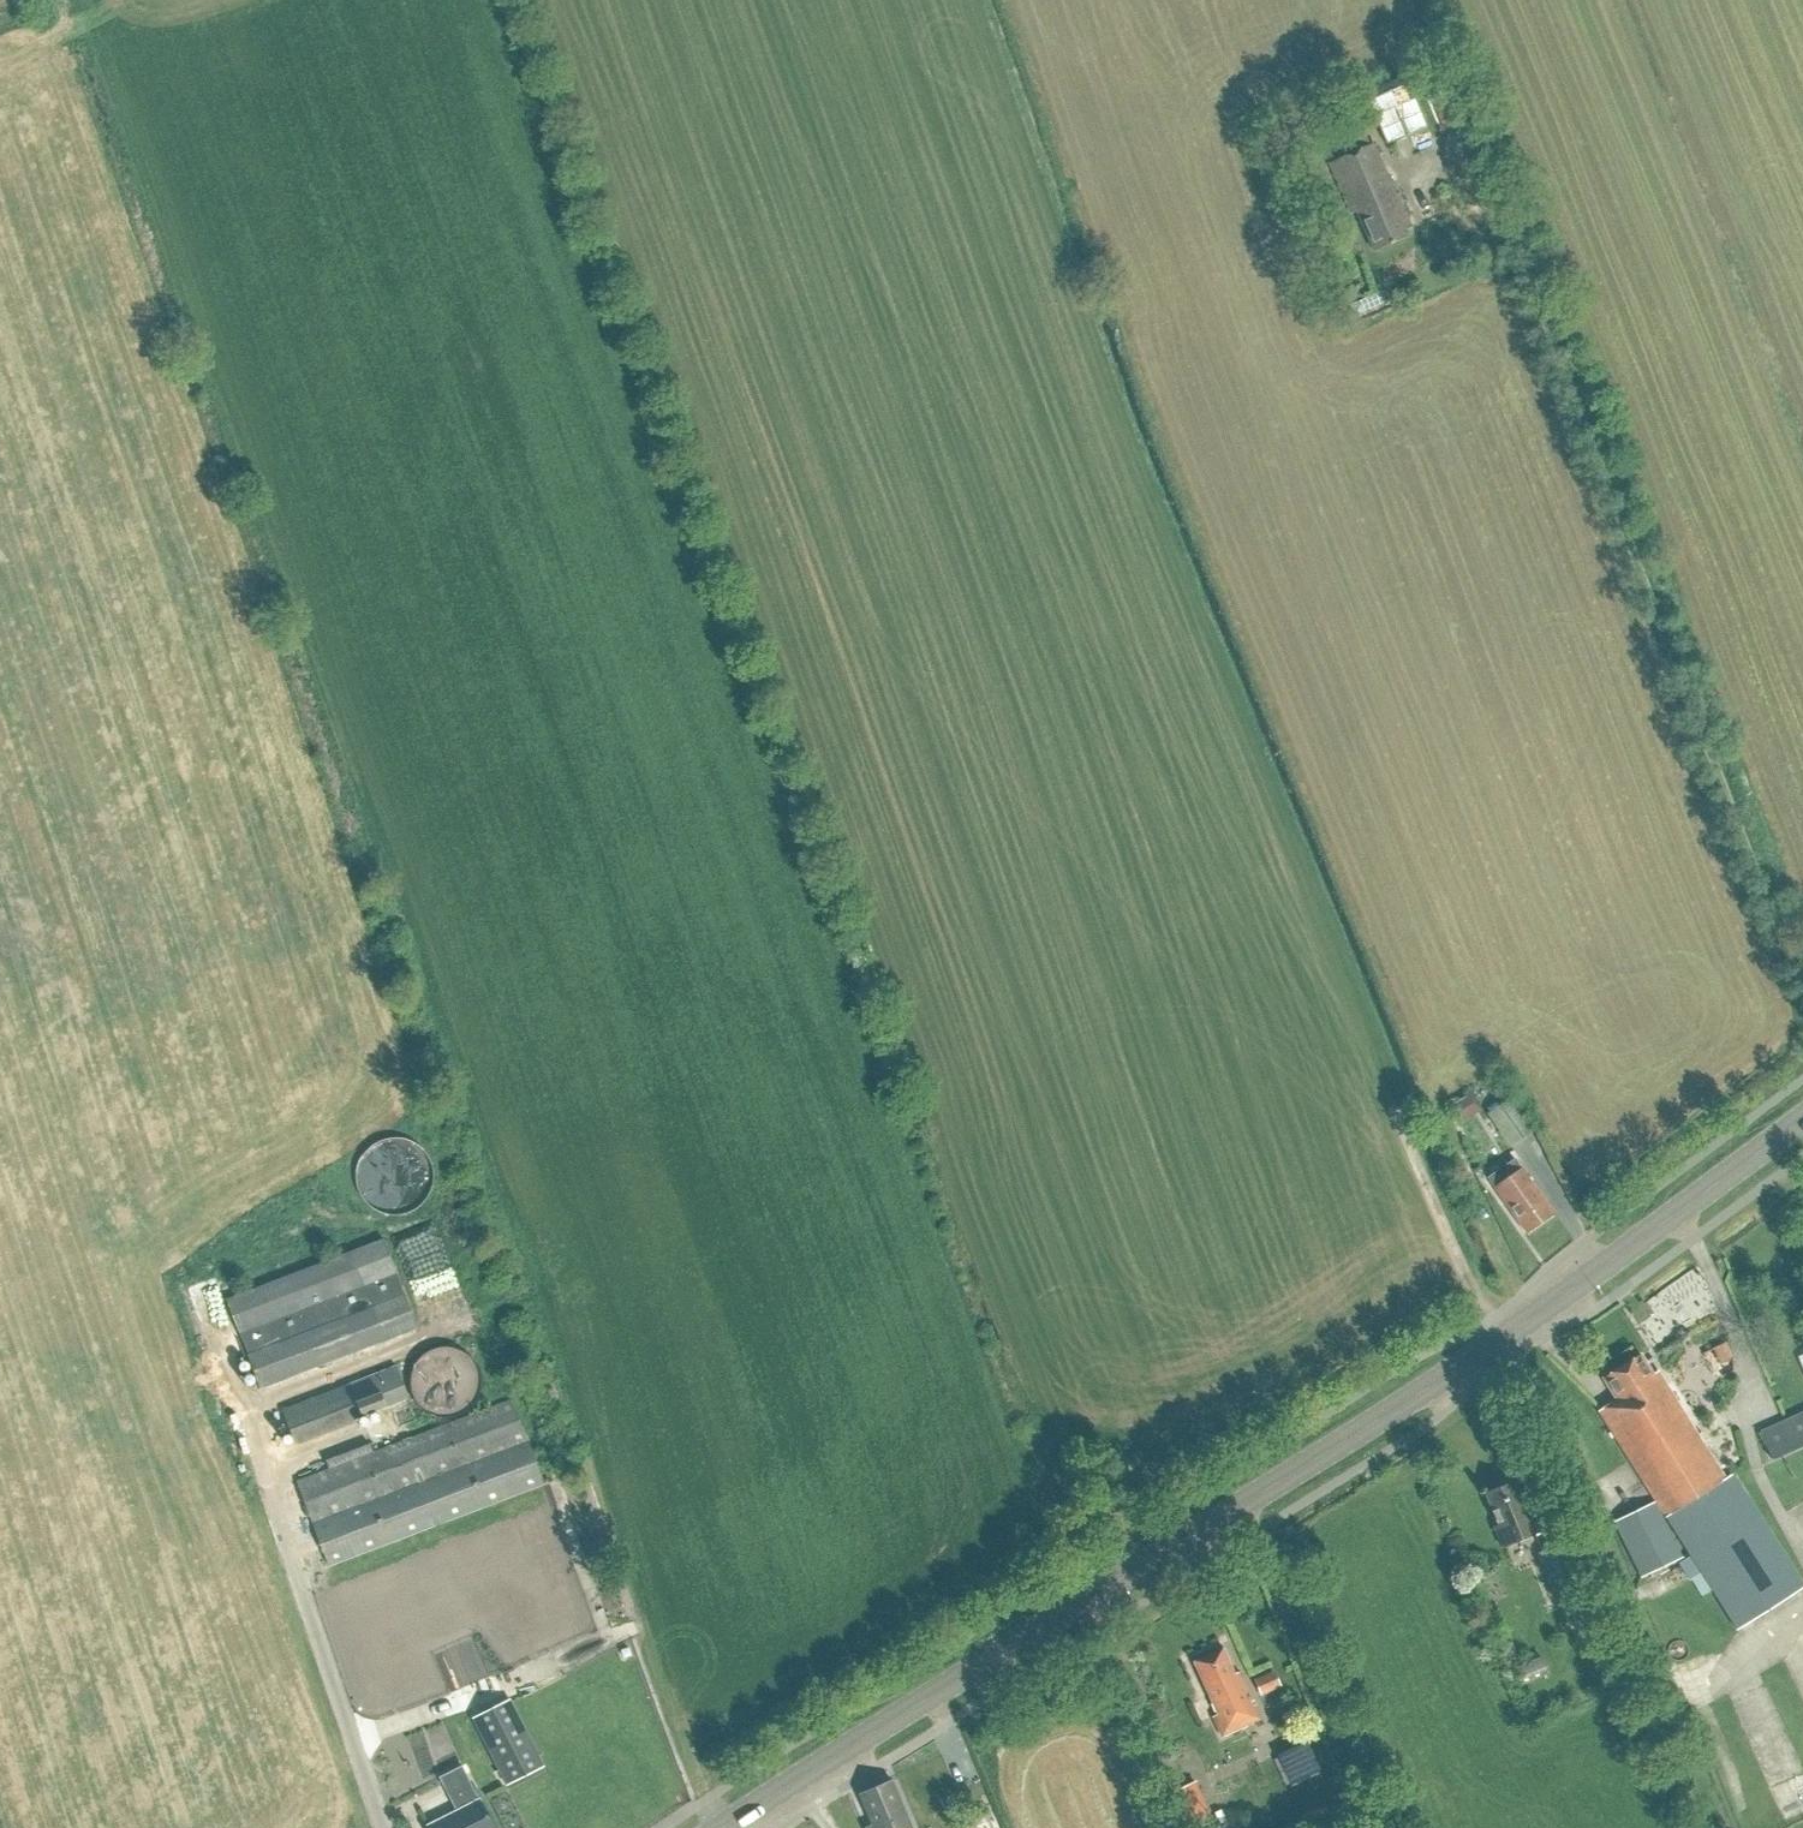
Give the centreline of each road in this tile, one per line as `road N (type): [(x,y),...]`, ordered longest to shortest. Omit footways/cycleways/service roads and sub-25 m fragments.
road 1 (tertiary): [(721,1827),(1428,1389),(1802,1119)]
road 2 (track): [(1380,1827),(1283,1585),(1241,1505)]

